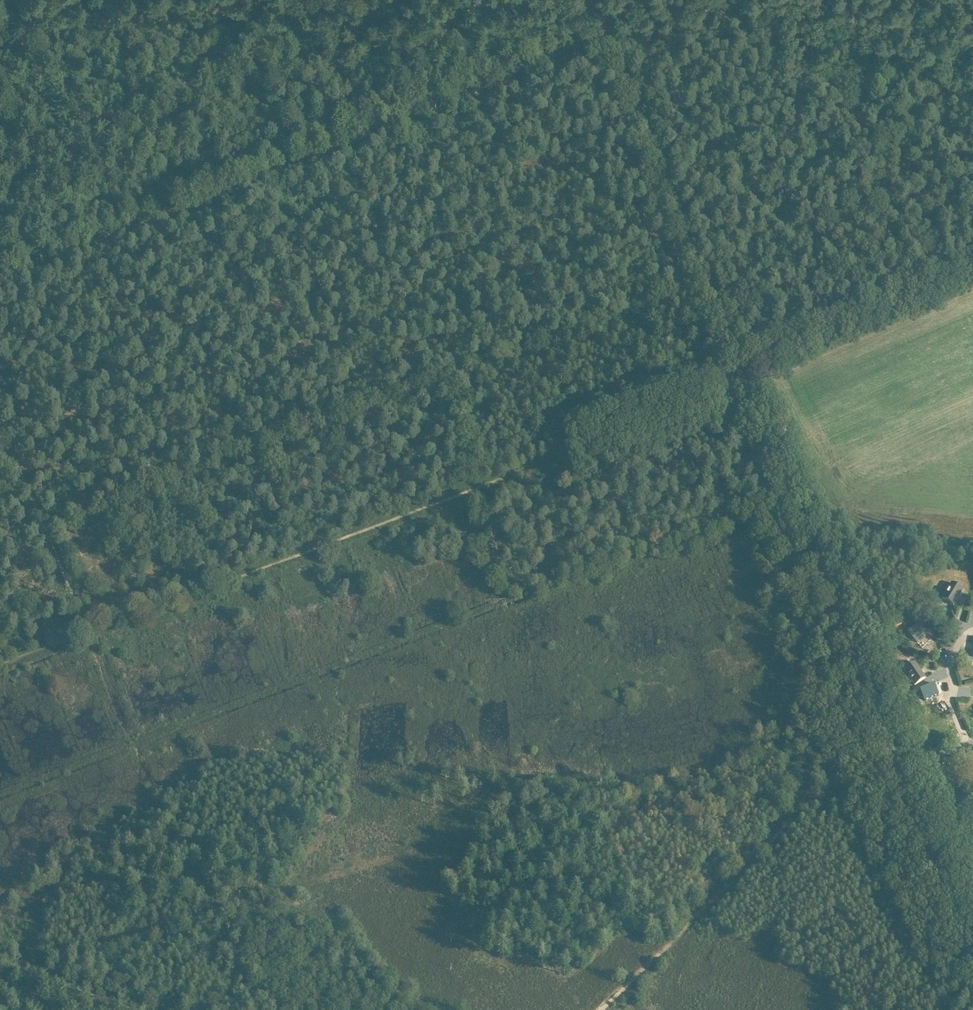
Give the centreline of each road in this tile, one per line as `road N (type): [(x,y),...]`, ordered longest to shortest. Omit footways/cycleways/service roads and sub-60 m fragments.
road 1 (tertiary): [(972,963),(742,374)]
road 2 (tertiary): [(742,374),(586,0)]
road 3 (unclassified): [(742,374),(972,266)]

